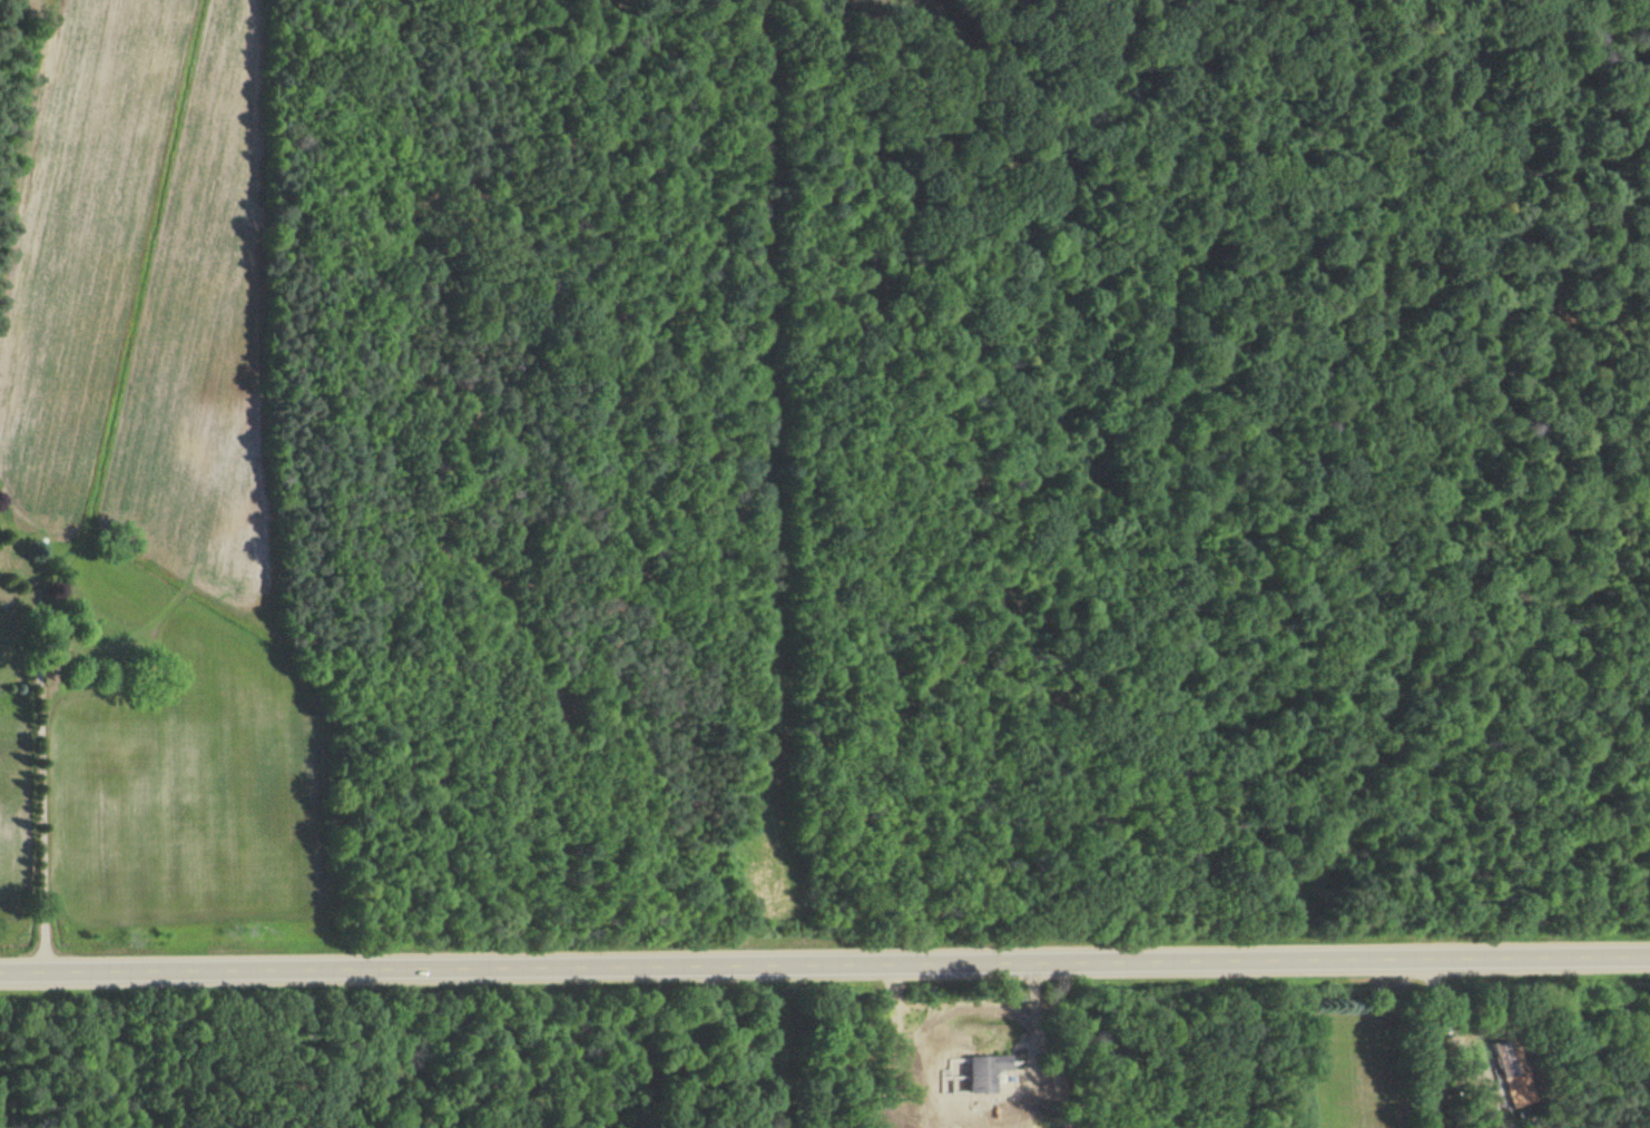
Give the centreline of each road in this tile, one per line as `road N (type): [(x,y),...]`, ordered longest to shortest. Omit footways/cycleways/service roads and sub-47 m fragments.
road 1 (tertiary): [(1649,958),(0,972)]

